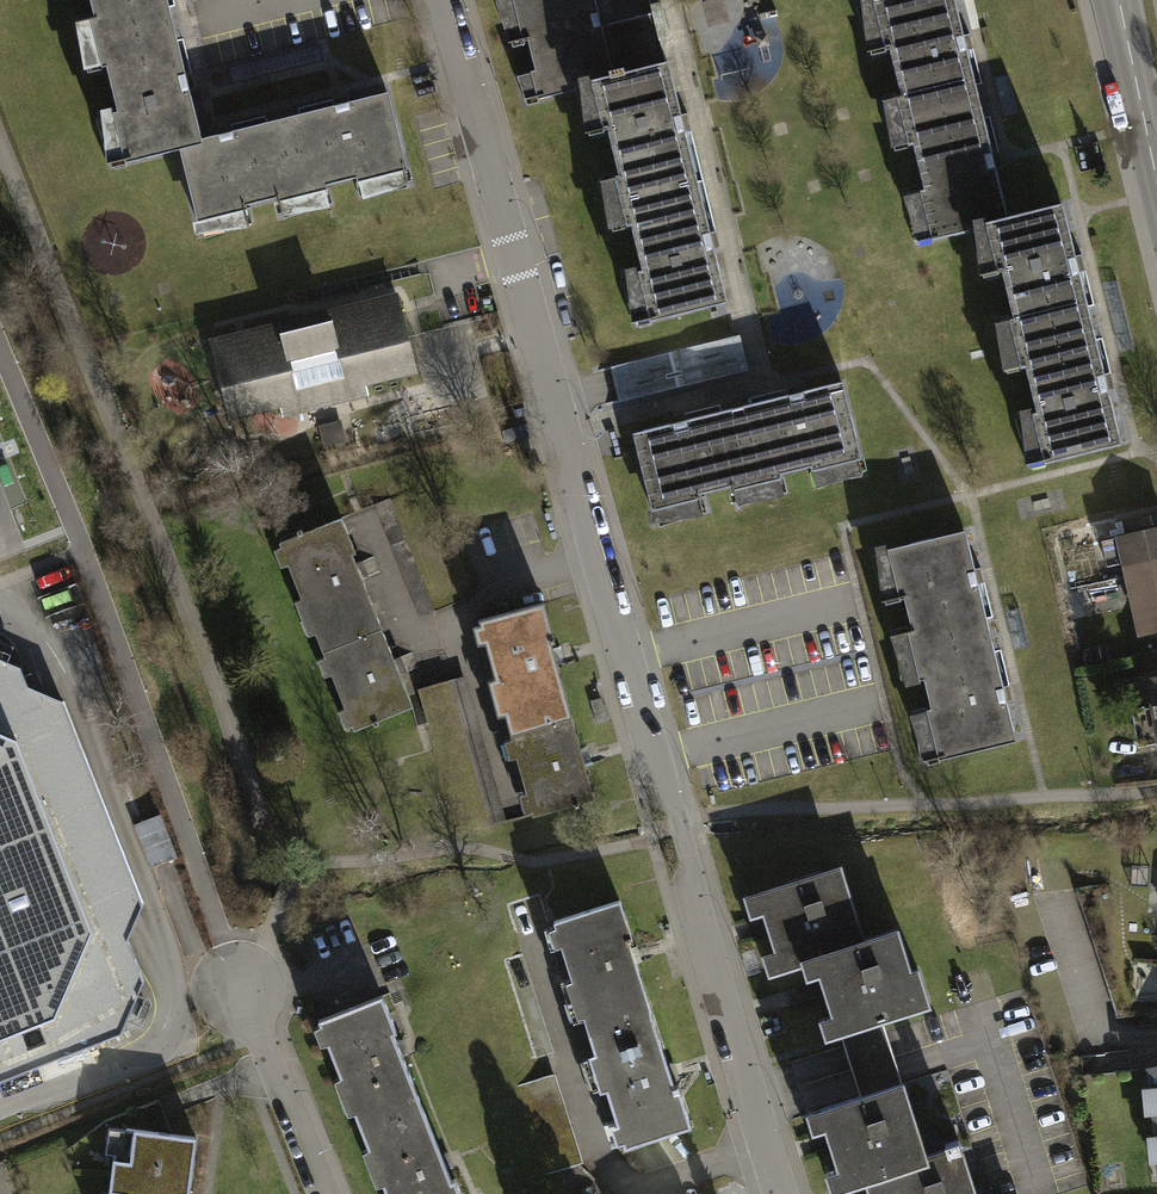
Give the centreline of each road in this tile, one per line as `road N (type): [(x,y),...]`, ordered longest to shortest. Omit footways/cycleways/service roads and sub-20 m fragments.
road 1 (residential): [(444,0),(592,546),(680,823),(781,1193)]
road 2 (residential): [(323,1193),(242,988)]
road 3 (primary): [(1114,0),(1156,180)]

